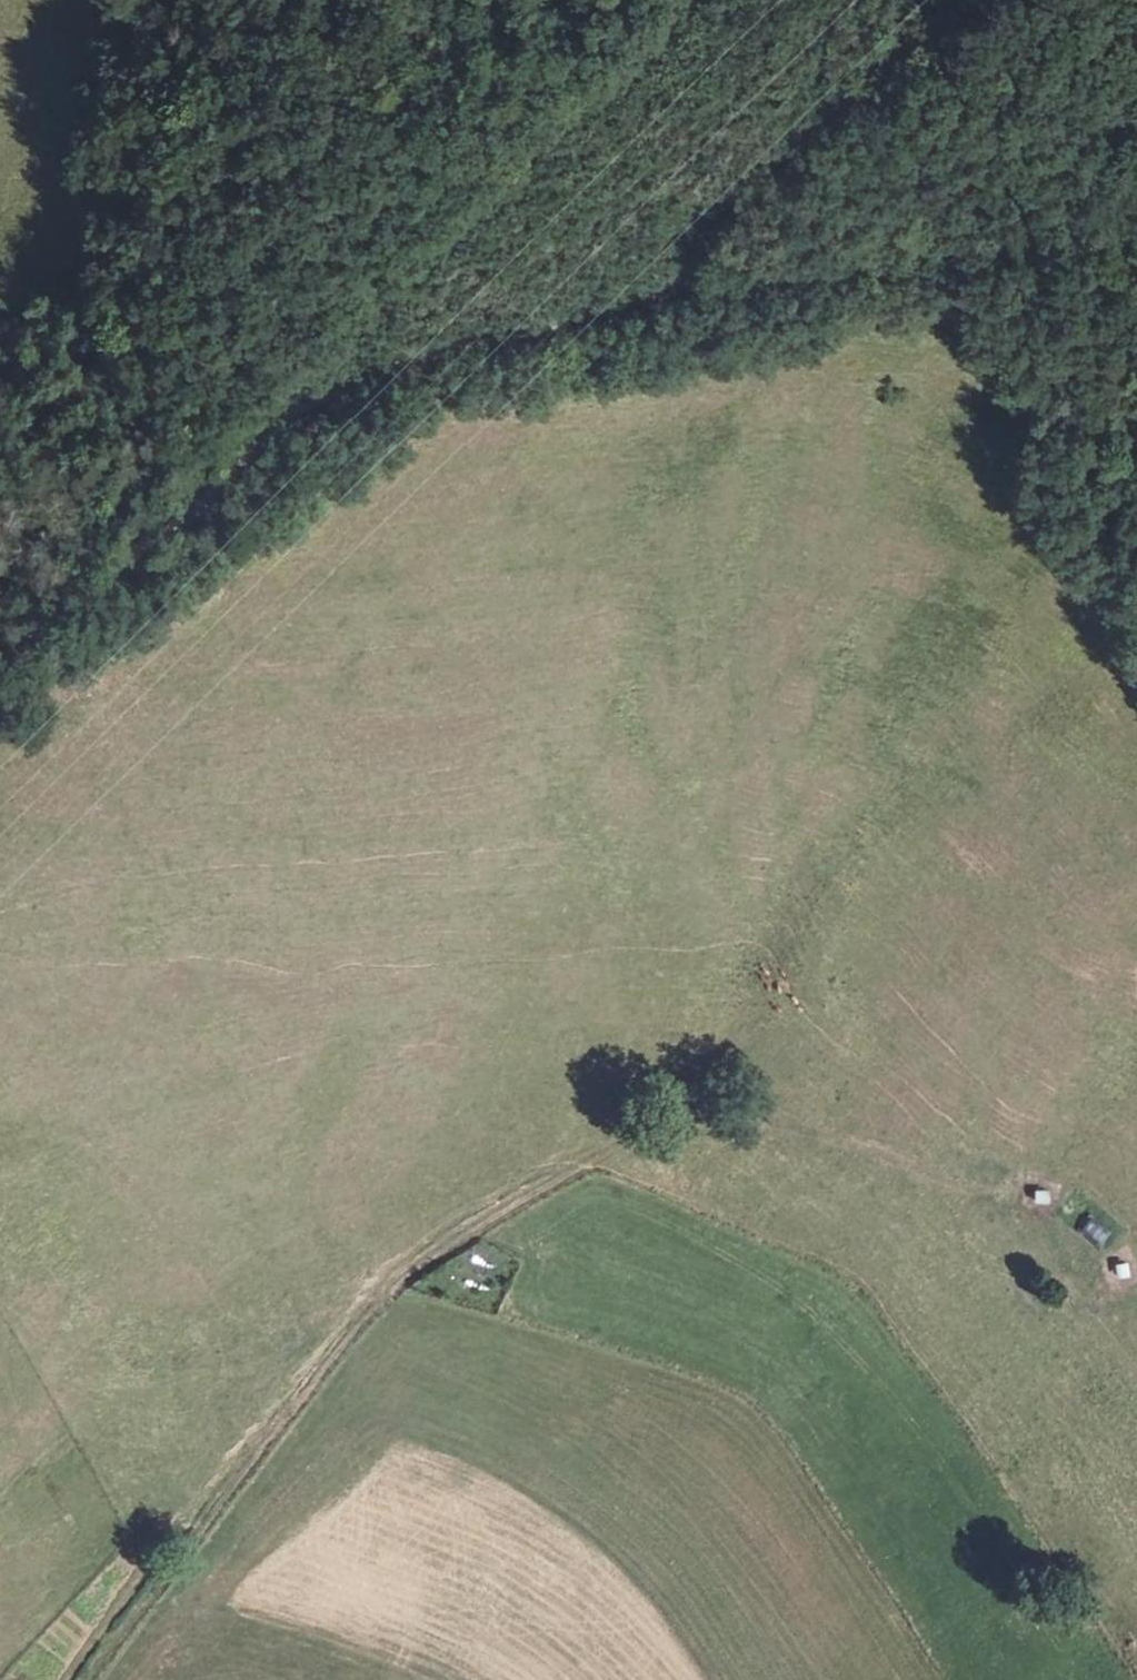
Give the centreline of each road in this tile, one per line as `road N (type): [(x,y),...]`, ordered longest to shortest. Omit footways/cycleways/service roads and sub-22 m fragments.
road 1 (track): [(1136,236),(1041,267),(832,278),(471,344),(325,397),(258,443),(58,620),(0,644)]
road 2 (track): [(90,1679),(377,1295),(656,1110),(706,1101),(828,1123),(987,1191)]
road 3 (track): [(1079,1679),(966,1505),(822,1322),(762,1276),(597,1199),(557,1203),(528,1218),(526,1246),(554,1251)]
road 4 (track): [(554,1251),(704,1249)]

